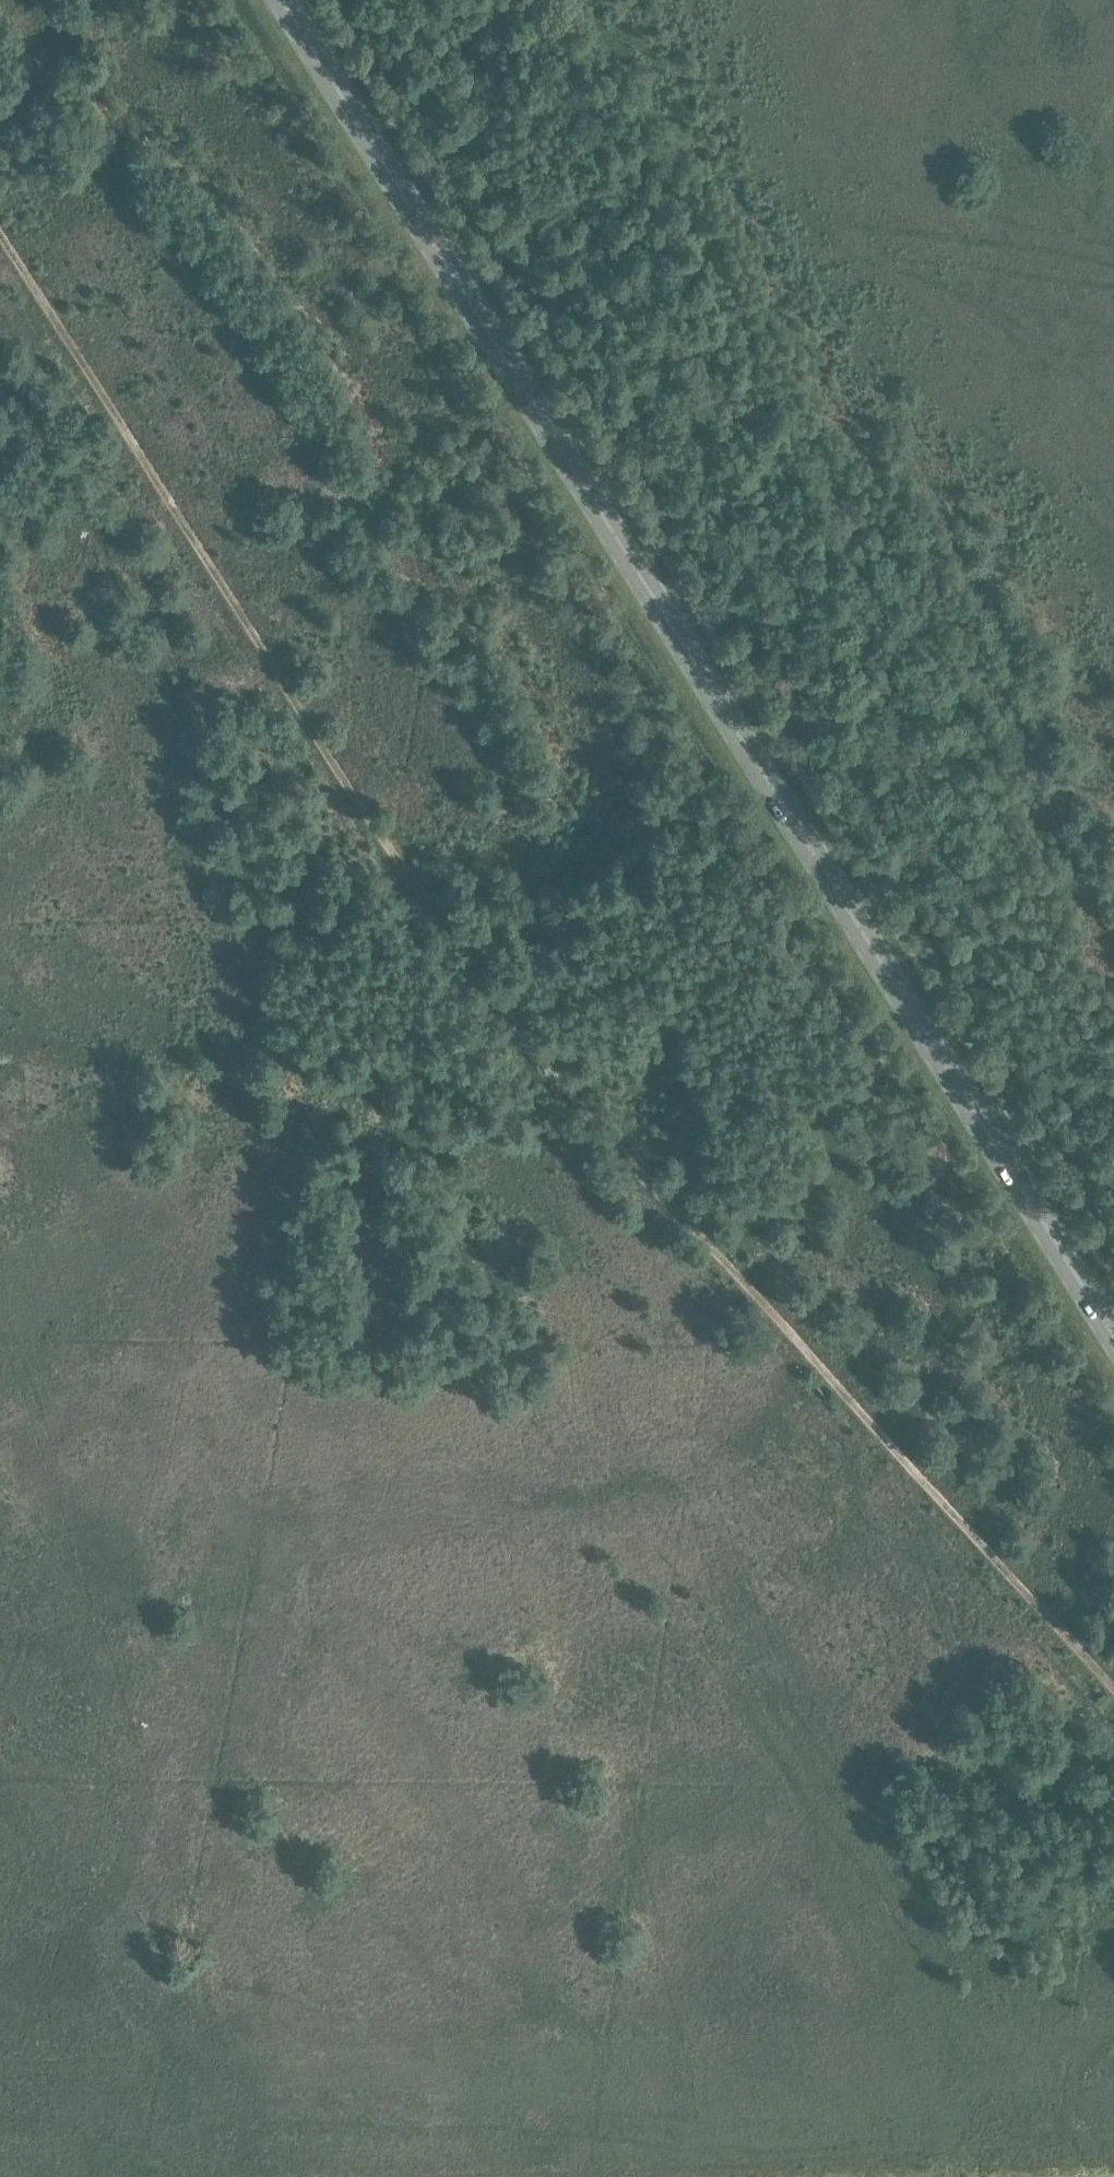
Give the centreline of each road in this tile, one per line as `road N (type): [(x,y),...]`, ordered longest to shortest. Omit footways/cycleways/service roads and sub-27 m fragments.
road 1 (track): [(1113,1692),(470,973),(0,233)]
road 2 (primary): [(1113,1340),(276,0)]

